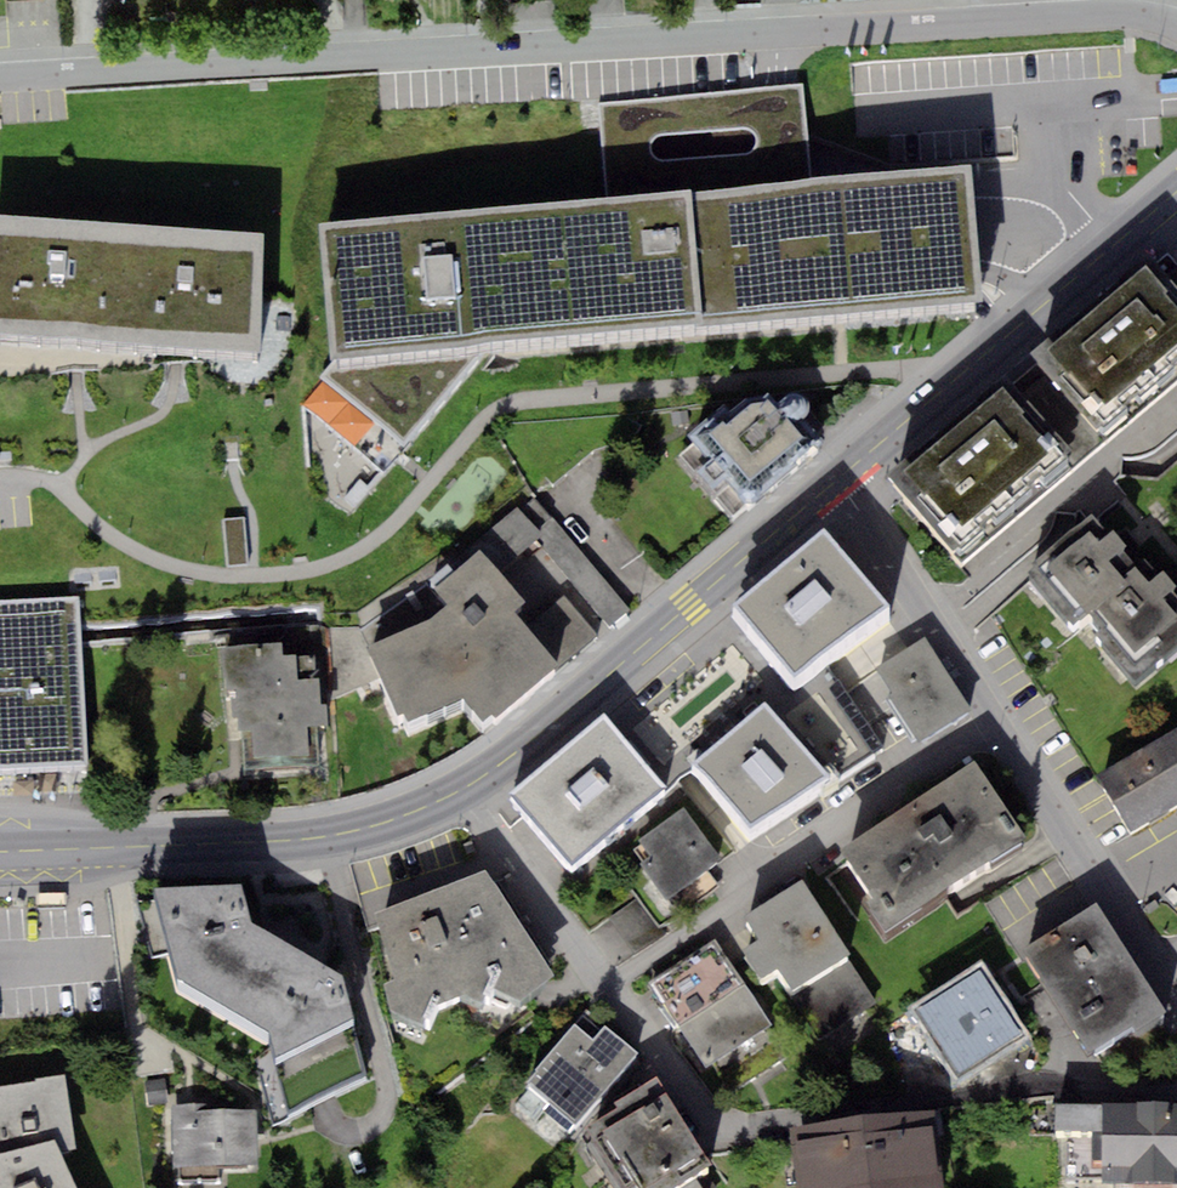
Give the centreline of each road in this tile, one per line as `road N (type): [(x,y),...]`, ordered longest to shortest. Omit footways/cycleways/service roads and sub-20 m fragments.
road 1 (residential): [(0,79),(1123,13),(1176,23)]
road 2 (residential): [(611,990),(719,1128),(745,1134),(975,1094),(1176,1089)]
road 3 (secondary): [(839,478),(469,784)]
road 4 (secondary): [(469,784),(399,817),(325,837),(0,849)]
road 5 (residential): [(611,990),(1003,729)]
road 6 (secondary): [(1174,196),(839,478)]
road 7 (residential): [(839,478),(1003,729)]
road 8 (residential): [(1003,729),(1163,982)]
road 9 (residential): [(469,784),(611,990)]

